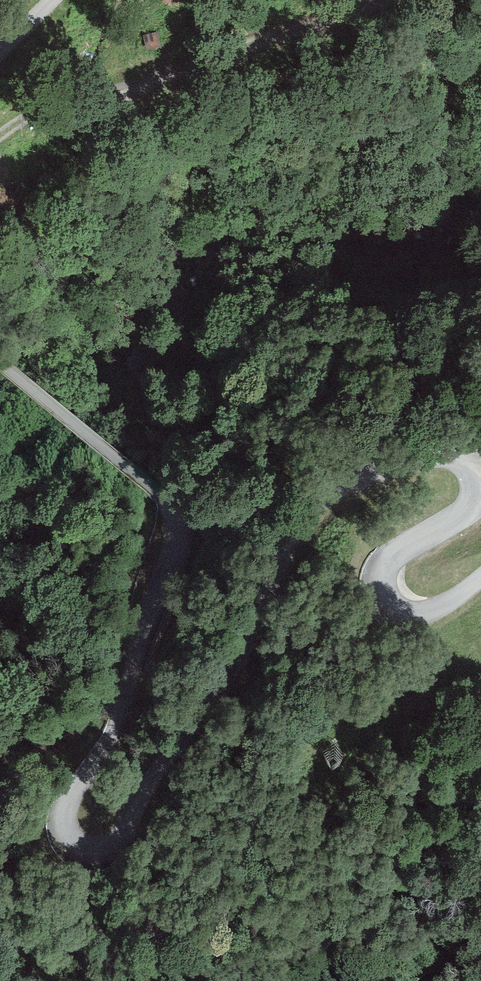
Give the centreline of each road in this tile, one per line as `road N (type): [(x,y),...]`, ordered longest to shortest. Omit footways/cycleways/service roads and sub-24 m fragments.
road 1 (unclassified): [(0,323),(169,459),(184,484),(137,679),(59,826),(66,854),(86,866),(124,853),(233,700),(259,635),(274,542),(299,496),(337,466),(432,423),(462,428),(480,453)]
road 2 (track): [(0,138),(45,109),(392,0)]
road 3 (unclassified): [(480,482),(401,548),(392,574),(398,593),(430,606),(480,571)]

